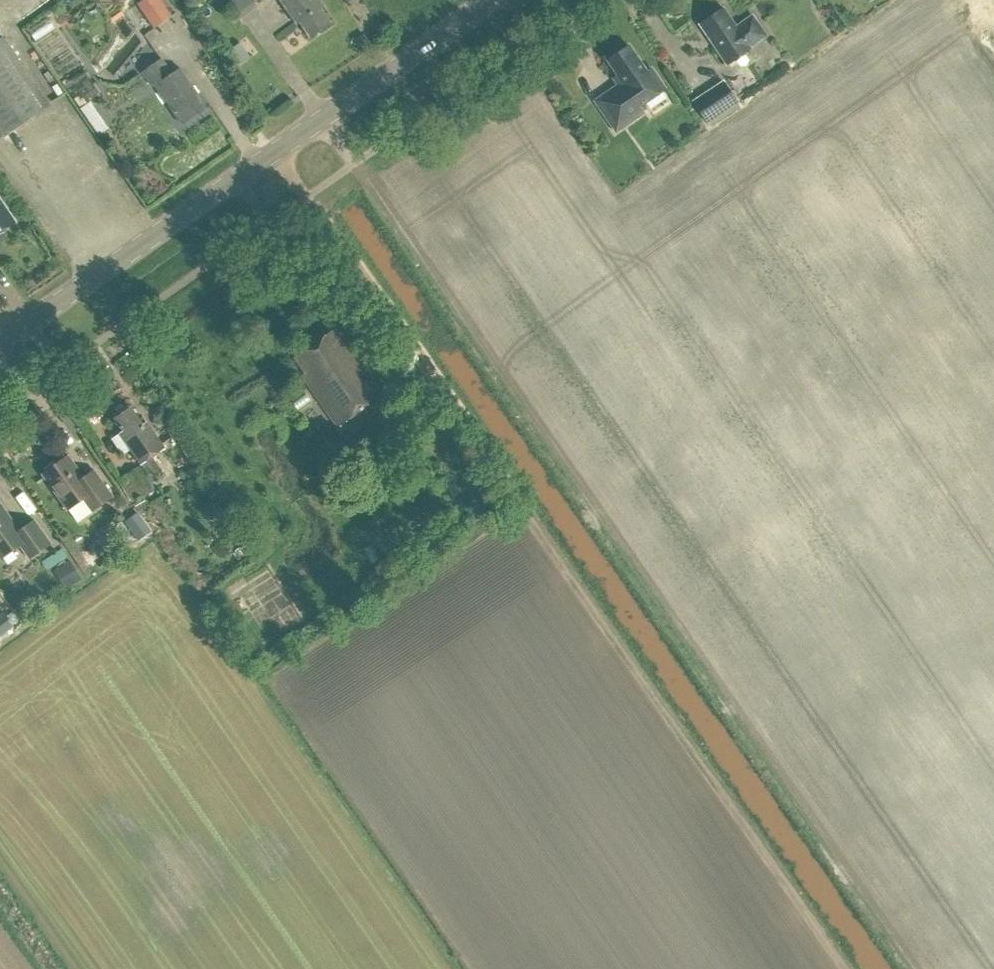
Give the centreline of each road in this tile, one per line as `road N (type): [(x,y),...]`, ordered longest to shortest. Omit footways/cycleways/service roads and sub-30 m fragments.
road 1 (tertiary): [(0,342),(491,0)]

